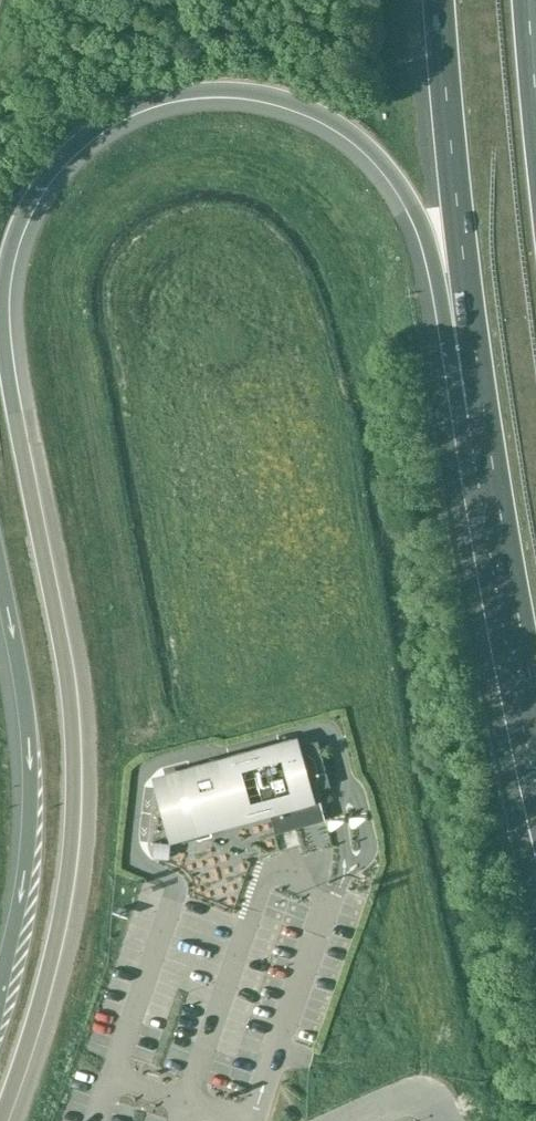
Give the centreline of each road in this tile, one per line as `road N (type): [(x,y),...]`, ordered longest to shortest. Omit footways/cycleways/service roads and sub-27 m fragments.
road 1 (motorway): [(0,1118),(53,944),(72,820),(69,697),(4,338),(8,251),(40,180),(112,112),(187,87),(250,87),(335,116),(379,153),(414,203),(484,418)]
road 2 (motorway): [(439,0),(484,418)]
road 3 (motorway): [(0,570),(32,776),(22,879),(0,977)]
road 4 (motorway): [(484,418),(535,705)]

